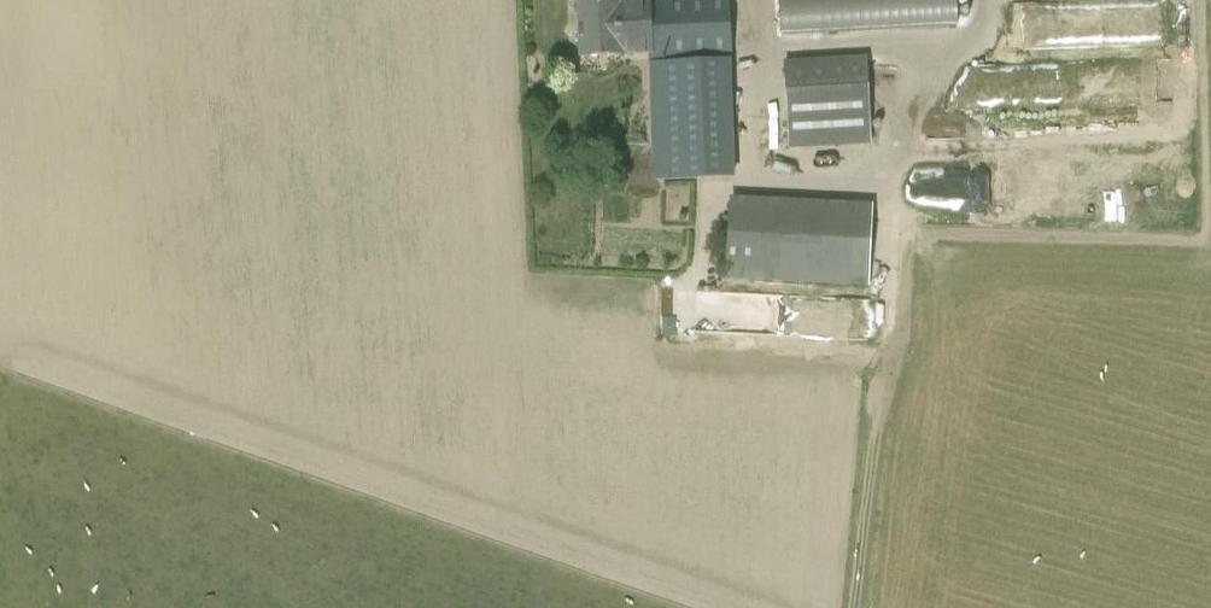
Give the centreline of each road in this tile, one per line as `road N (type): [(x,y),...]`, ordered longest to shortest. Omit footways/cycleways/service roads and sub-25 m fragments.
road 1 (track): [(852,607),(887,342)]

